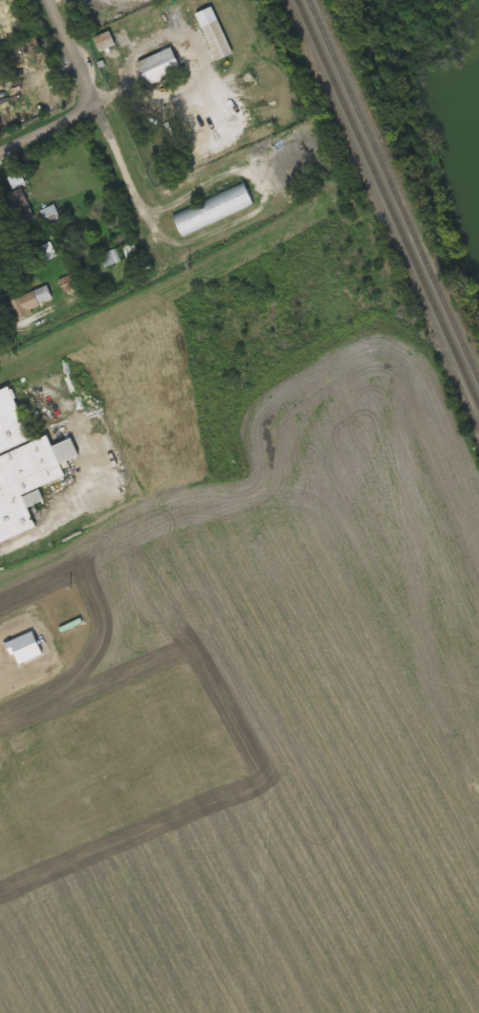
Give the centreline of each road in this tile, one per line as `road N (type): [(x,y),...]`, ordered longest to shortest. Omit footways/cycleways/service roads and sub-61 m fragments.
road 1 (residential): [(148,231),(44,0)]

